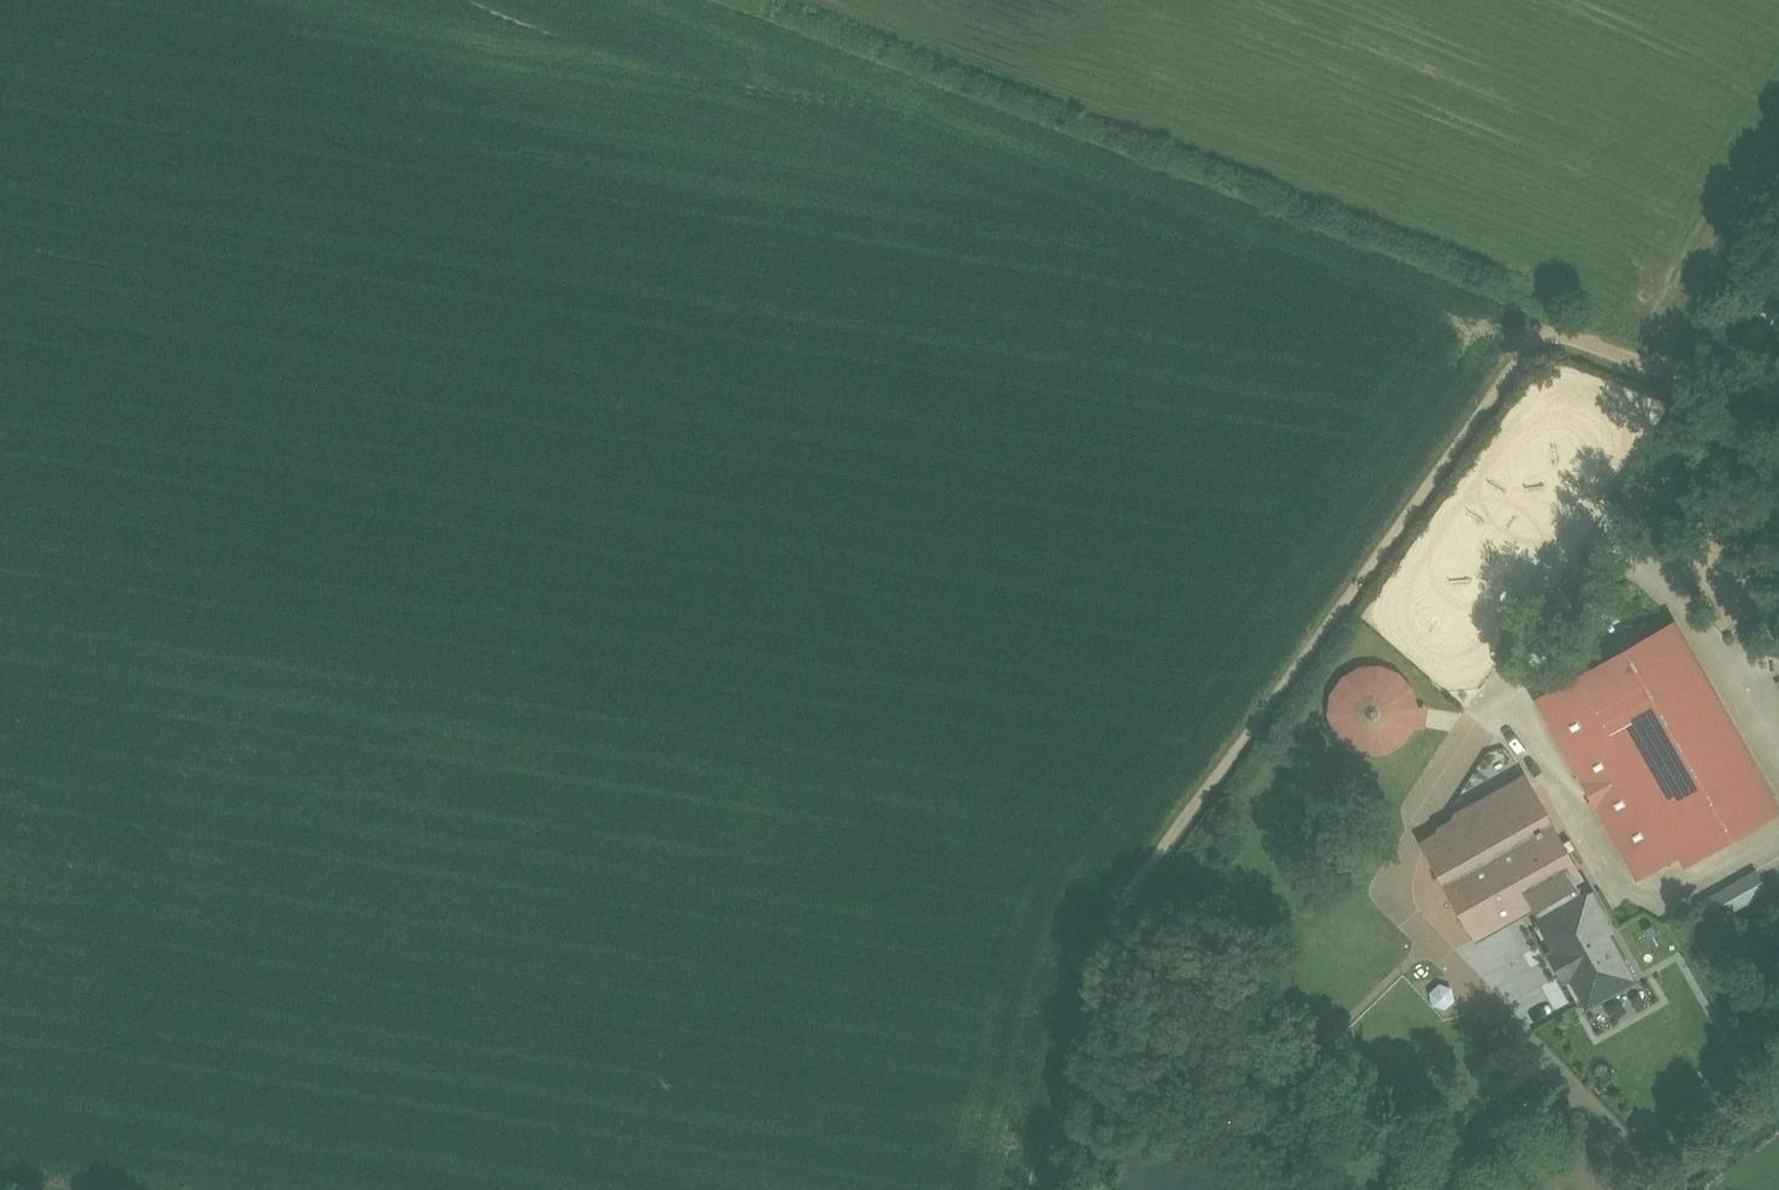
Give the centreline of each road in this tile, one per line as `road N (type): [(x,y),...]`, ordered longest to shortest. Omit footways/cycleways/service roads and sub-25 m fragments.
road 1 (residential): [(1778,285),(1675,448)]

